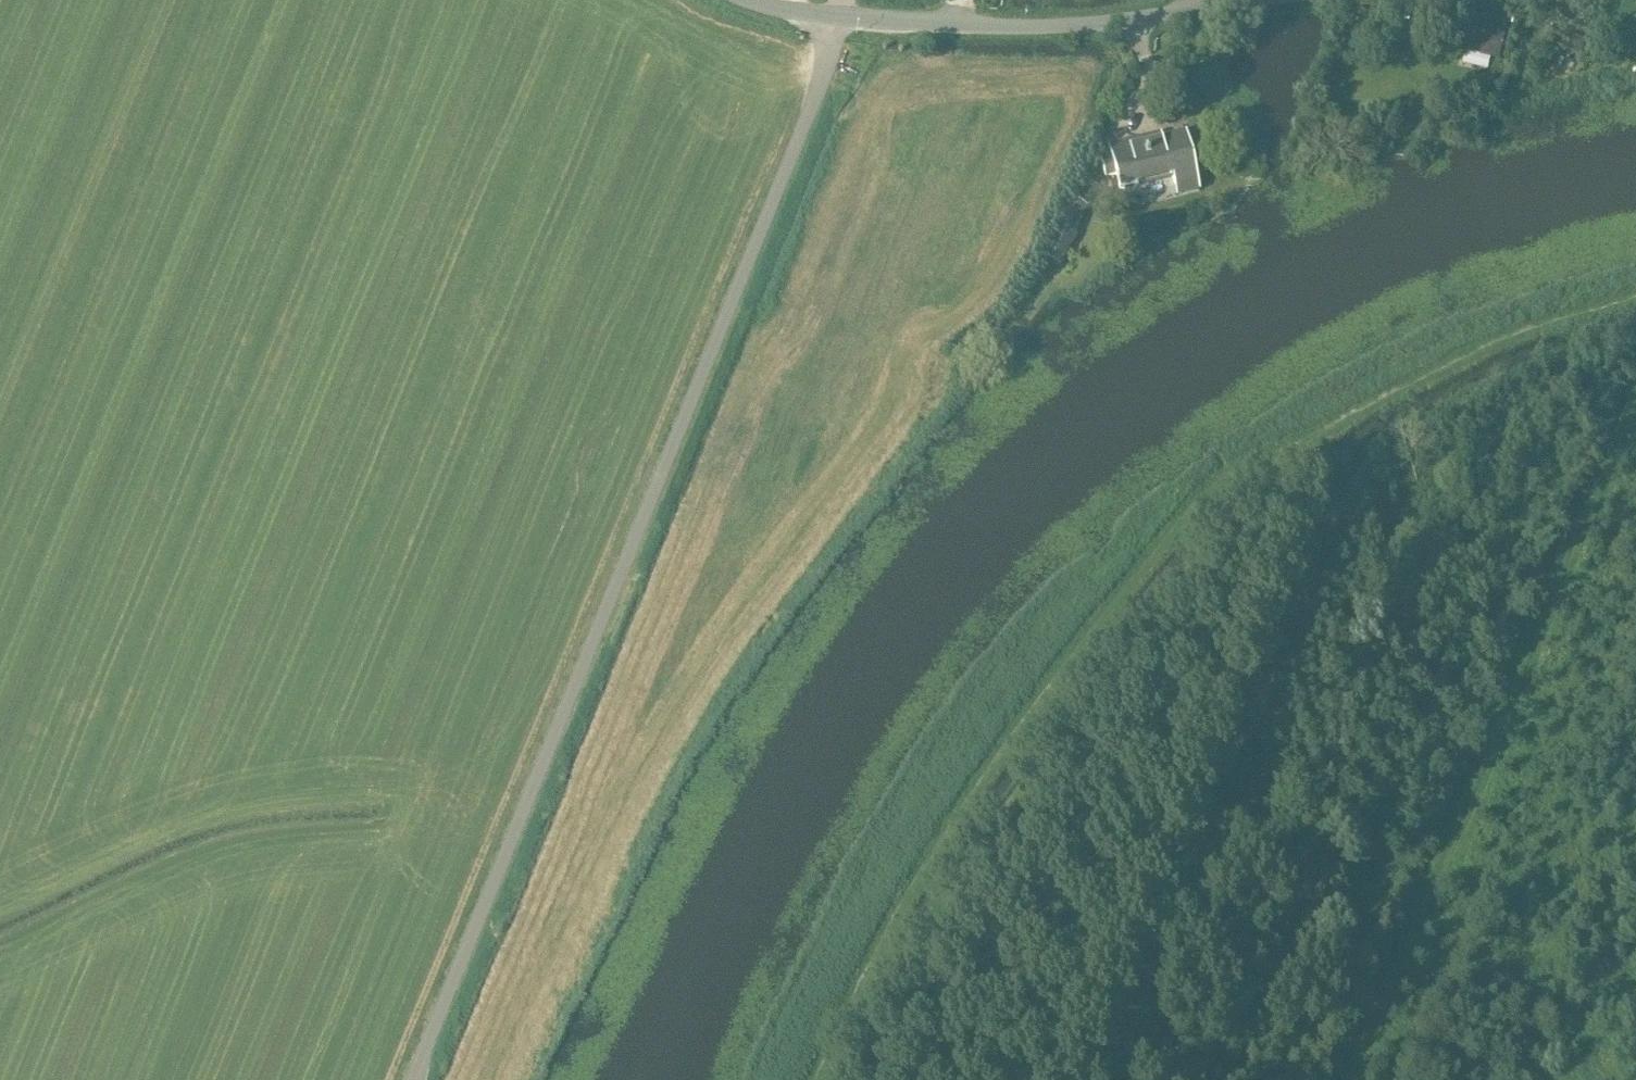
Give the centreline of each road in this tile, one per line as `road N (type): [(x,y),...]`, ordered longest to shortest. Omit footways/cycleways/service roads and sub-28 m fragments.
road 1 (track): [(1081,1079),(1304,511),(1286,487),(1225,532),(1054,782),(900,1032),(848,1059),(839,1079)]
road 2 (track): [(817,1079),(1058,662),(1225,476),(1462,354),(1635,292)]
road 3 (track): [(821,15),(817,80),(757,242),(416,1079)]
road 4 (track): [(1635,402),(1359,1079)]
road 5 (unclassified): [(746,0),(821,15),(1076,26),(1248,0)]
road 6 (track): [(1635,988),(1193,807)]

